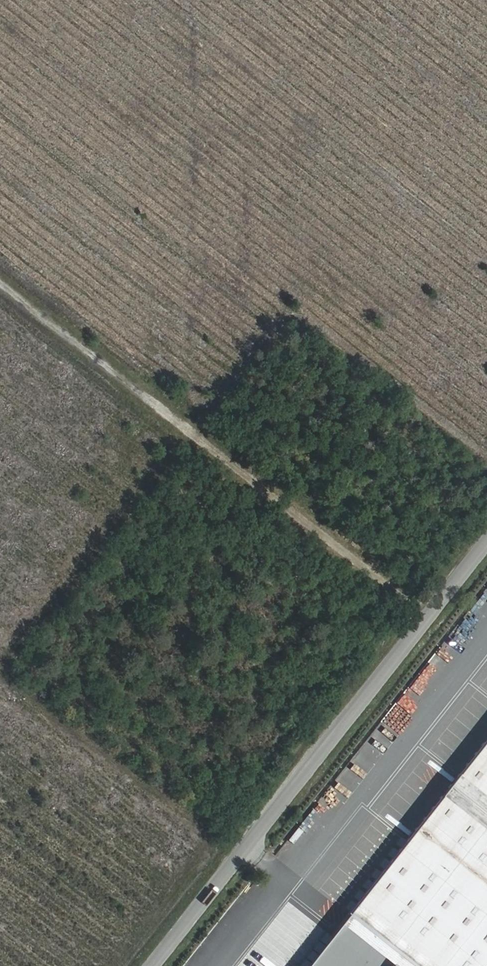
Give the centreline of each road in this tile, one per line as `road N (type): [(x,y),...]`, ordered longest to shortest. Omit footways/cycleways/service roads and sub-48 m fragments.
road 1 (track): [(434,612),(0,280)]
road 2 (unclassified): [(154,965),(486,544)]

